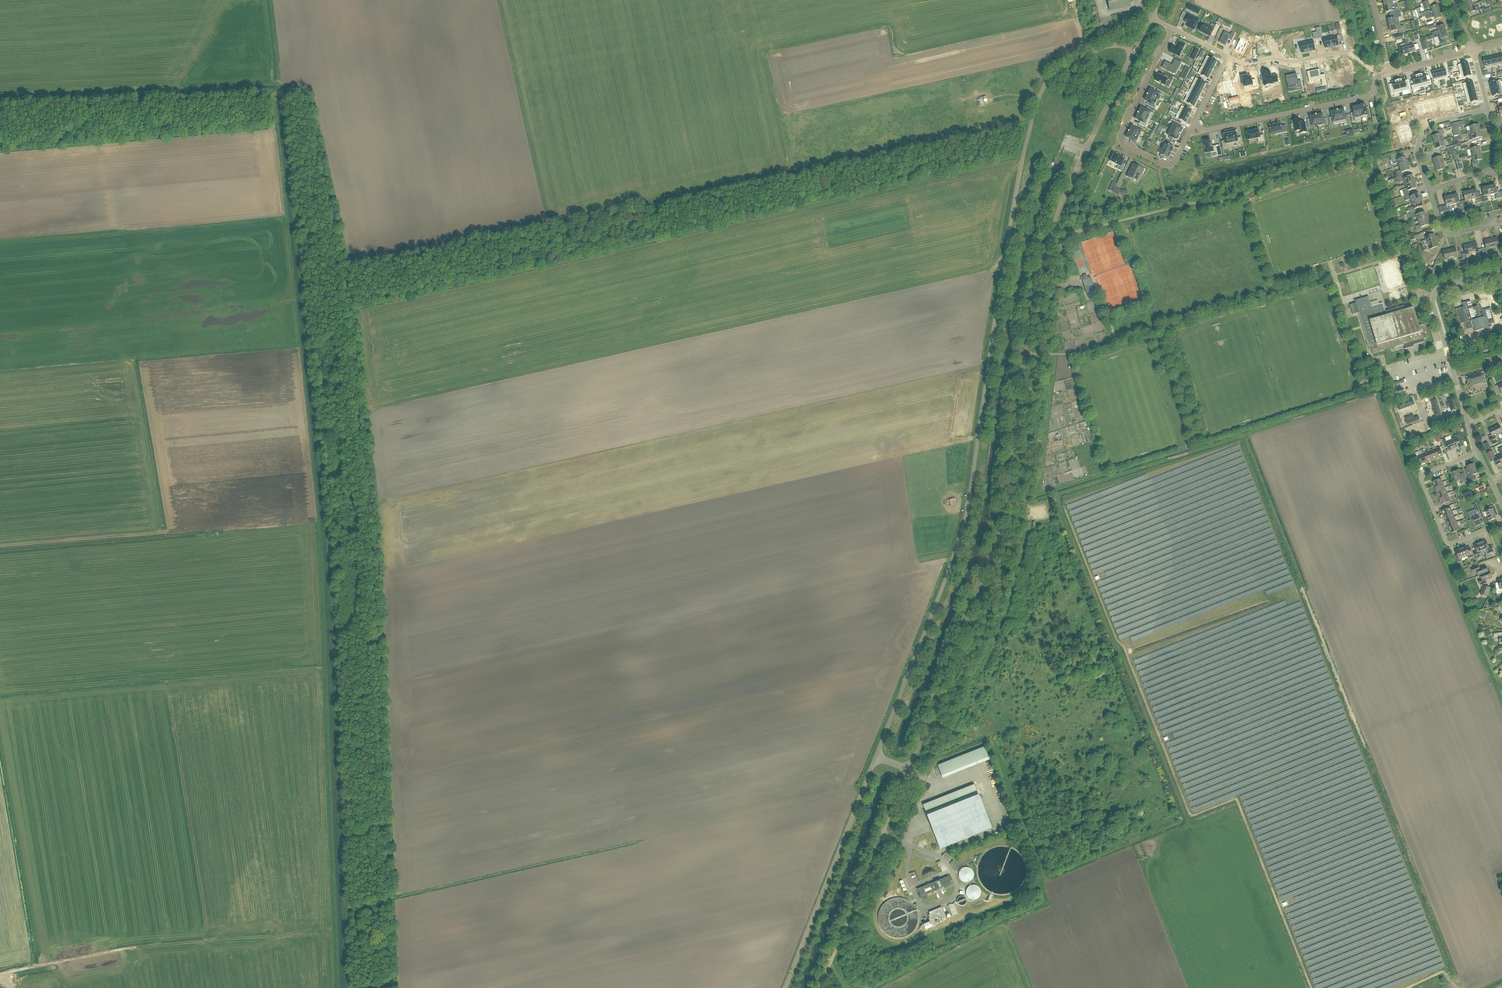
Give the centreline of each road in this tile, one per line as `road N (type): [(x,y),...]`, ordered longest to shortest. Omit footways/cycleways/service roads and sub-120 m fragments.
road 1 (unclassified): [(876,757),(964,521),(1037,102),(1051,76),(1078,59),(1108,46),(1133,50)]
road 2 (unclassified): [(908,770),(999,534),(1052,231),(1133,50)]
road 3 (unclassified): [(785,987),(876,757)]
road 4 (residential): [(1172,28),(1119,138),(1170,166),(1194,125)]
road 5 (residential): [(1194,125),(1206,130),(1368,97),(1377,77),(1390,72)]
road 6 (residential): [(1501,524),(1449,544),(1422,481),(1478,452)]
road 7 (track): [(881,836),(820,987)]
road 8 (residential): [(1449,356),(1435,291),(1501,269)]
road 9 (residential): [(1430,191),(1417,154),(1424,127),(1487,109)]

